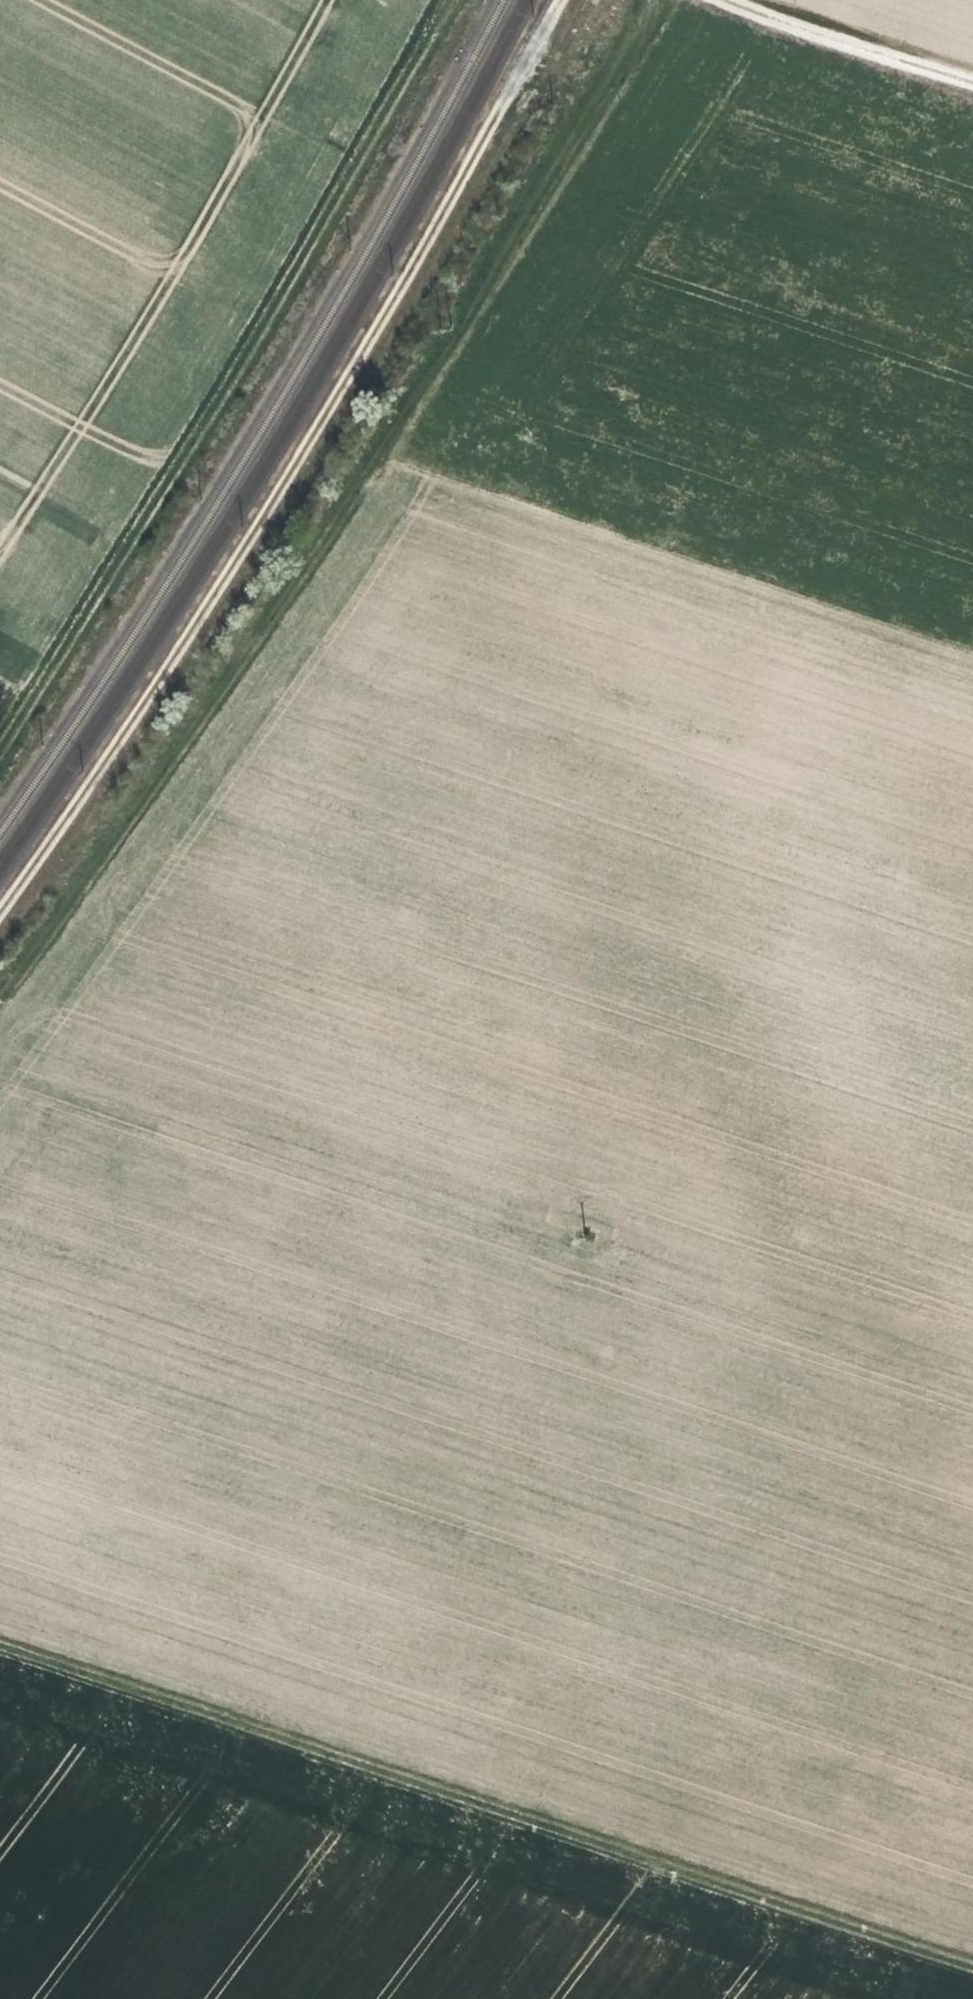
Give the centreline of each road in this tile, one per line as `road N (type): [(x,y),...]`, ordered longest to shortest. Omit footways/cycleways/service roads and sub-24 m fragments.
road 1 (track): [(562,0),(287,483),(0,913)]
road 2 (track): [(723,0),(972,79)]

